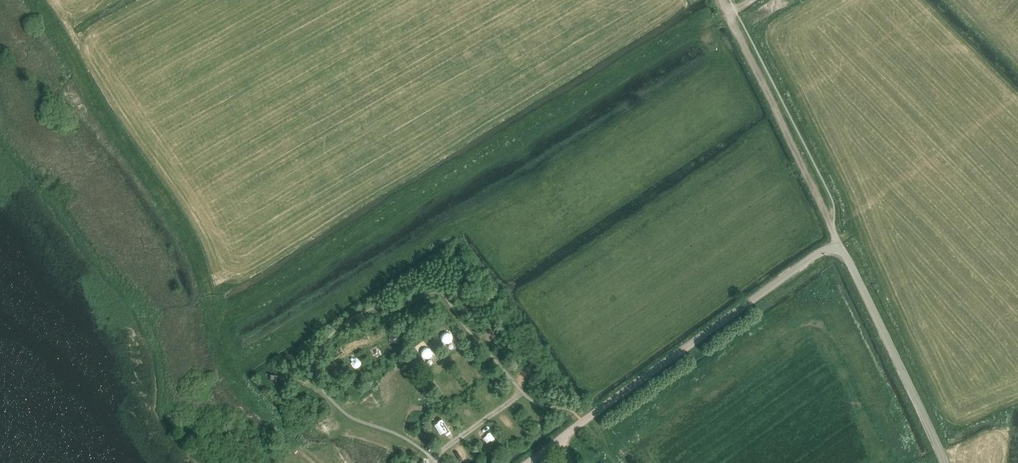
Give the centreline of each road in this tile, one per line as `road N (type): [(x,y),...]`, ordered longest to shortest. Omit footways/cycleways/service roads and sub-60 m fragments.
road 1 (unclassified): [(943,462),(837,247),(814,255),(527,462)]
road 2 (track): [(837,247),(722,0)]

